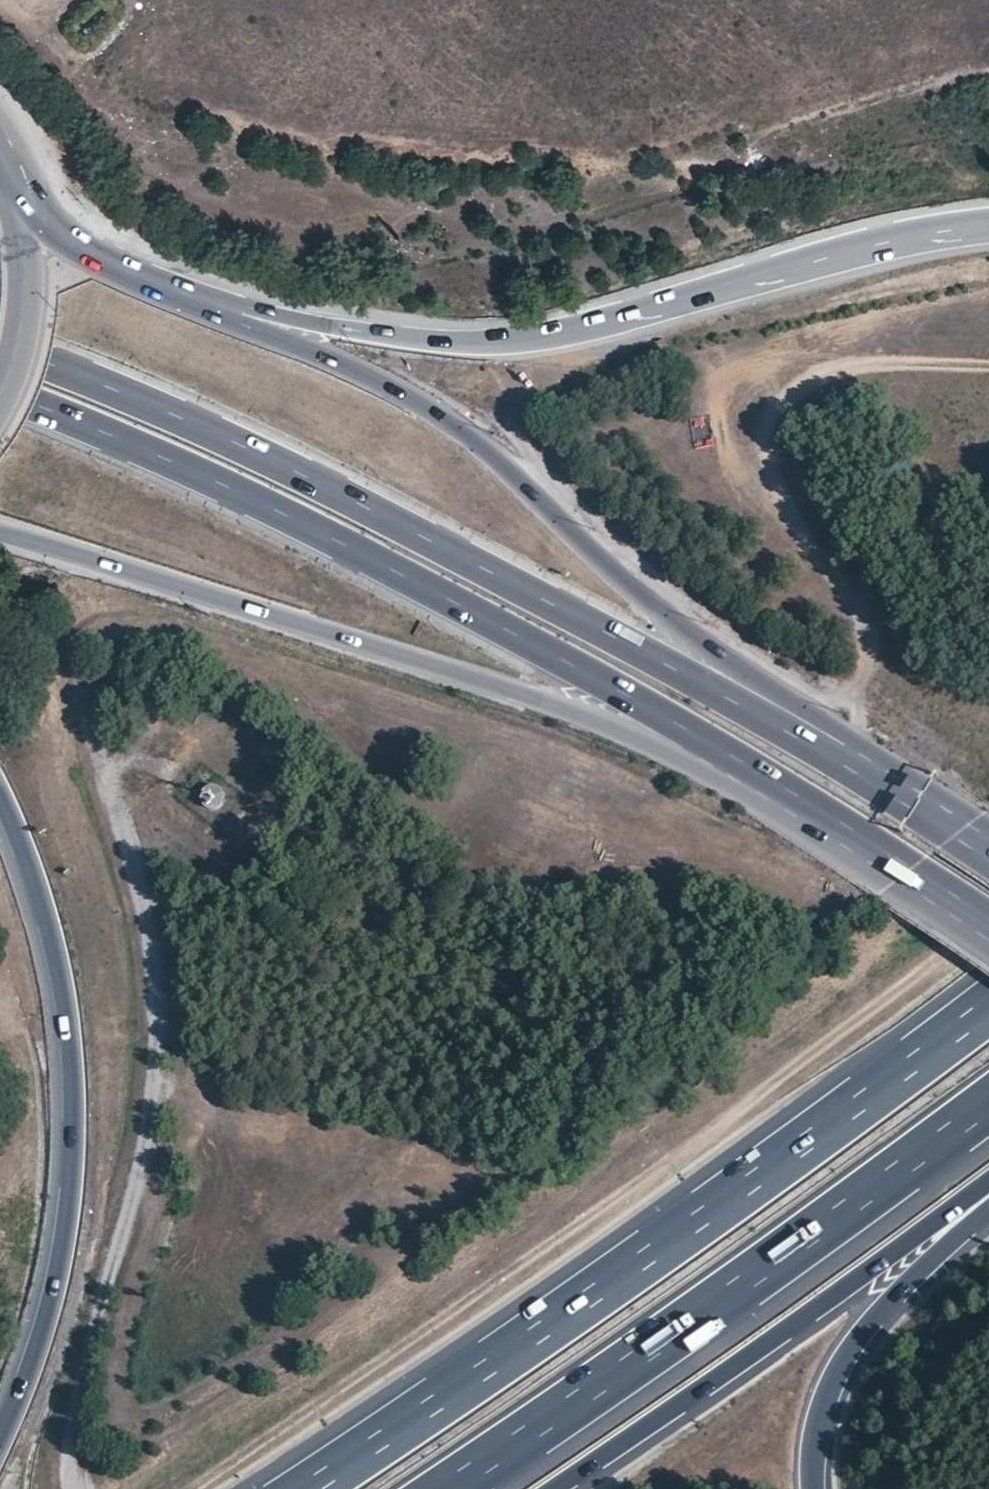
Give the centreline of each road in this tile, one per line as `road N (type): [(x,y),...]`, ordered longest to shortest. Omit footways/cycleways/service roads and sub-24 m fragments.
road 1 (trunk): [(867,777),(515,579),(230,438),(0,344)]
road 2 (motorway): [(988,1000),(825,1126),(297,1488)]
road 3 (trunk): [(0,393),(162,460),(591,668),(723,747)]
road 4 (trunk): [(867,777),(858,744),(612,571),(452,424),(250,316)]
road 5 (trunk): [(0,528),(565,707),(664,749),(723,747)]
road 6 (motorway): [(988,220),(922,228),(558,331),(487,340),(405,337),(250,316)]
road 7 (motorway): [(434,1488),(988,1103)]
road 8 (motorway): [(0,797),(24,844),(66,1004),(72,1161),(39,1340),(0,1436)]
road 9 (motorway): [(547,1488),(988,1180)]
road 10 (motorway): [(812,1488),(812,1439),(838,1362),(880,1306),(988,1207)]
road 11 (trunk): [(723,747),(988,920)]
road 12 (trunk): [(250,316),(62,235),(3,171)]
road 13 (secondary): [(0,382),(17,332),(22,263),(3,171)]
road 14 (track): [(780,128),(988,71)]
road 15 (trunk): [(988,857),(867,777)]

